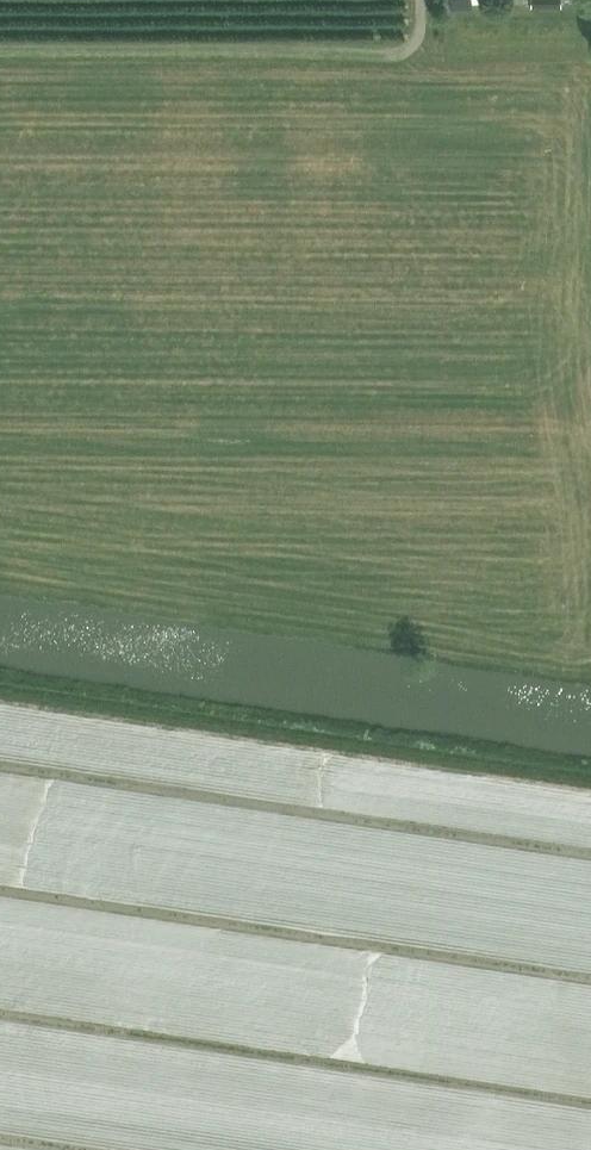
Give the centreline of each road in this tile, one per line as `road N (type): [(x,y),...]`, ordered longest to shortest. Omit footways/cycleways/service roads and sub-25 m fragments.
road 1 (track): [(590,779),(0,688)]

